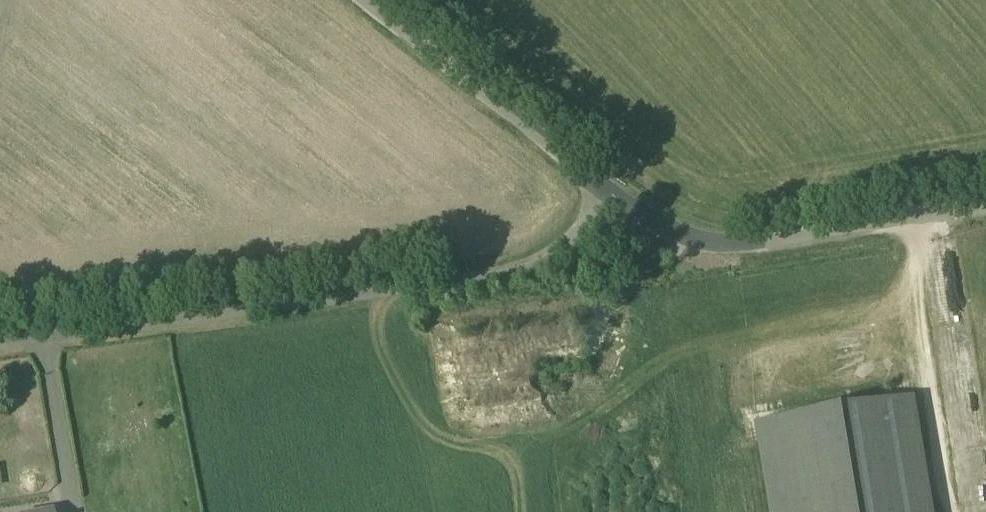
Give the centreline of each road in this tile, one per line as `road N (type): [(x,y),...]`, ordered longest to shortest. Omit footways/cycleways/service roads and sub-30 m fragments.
road 1 (unclassified): [(0,346),(497,274),(552,256),(604,196)]
road 2 (unclassified): [(604,196),(692,240),(726,248),(985,204)]
road 3 (unclassified): [(604,196),(360,0)]

